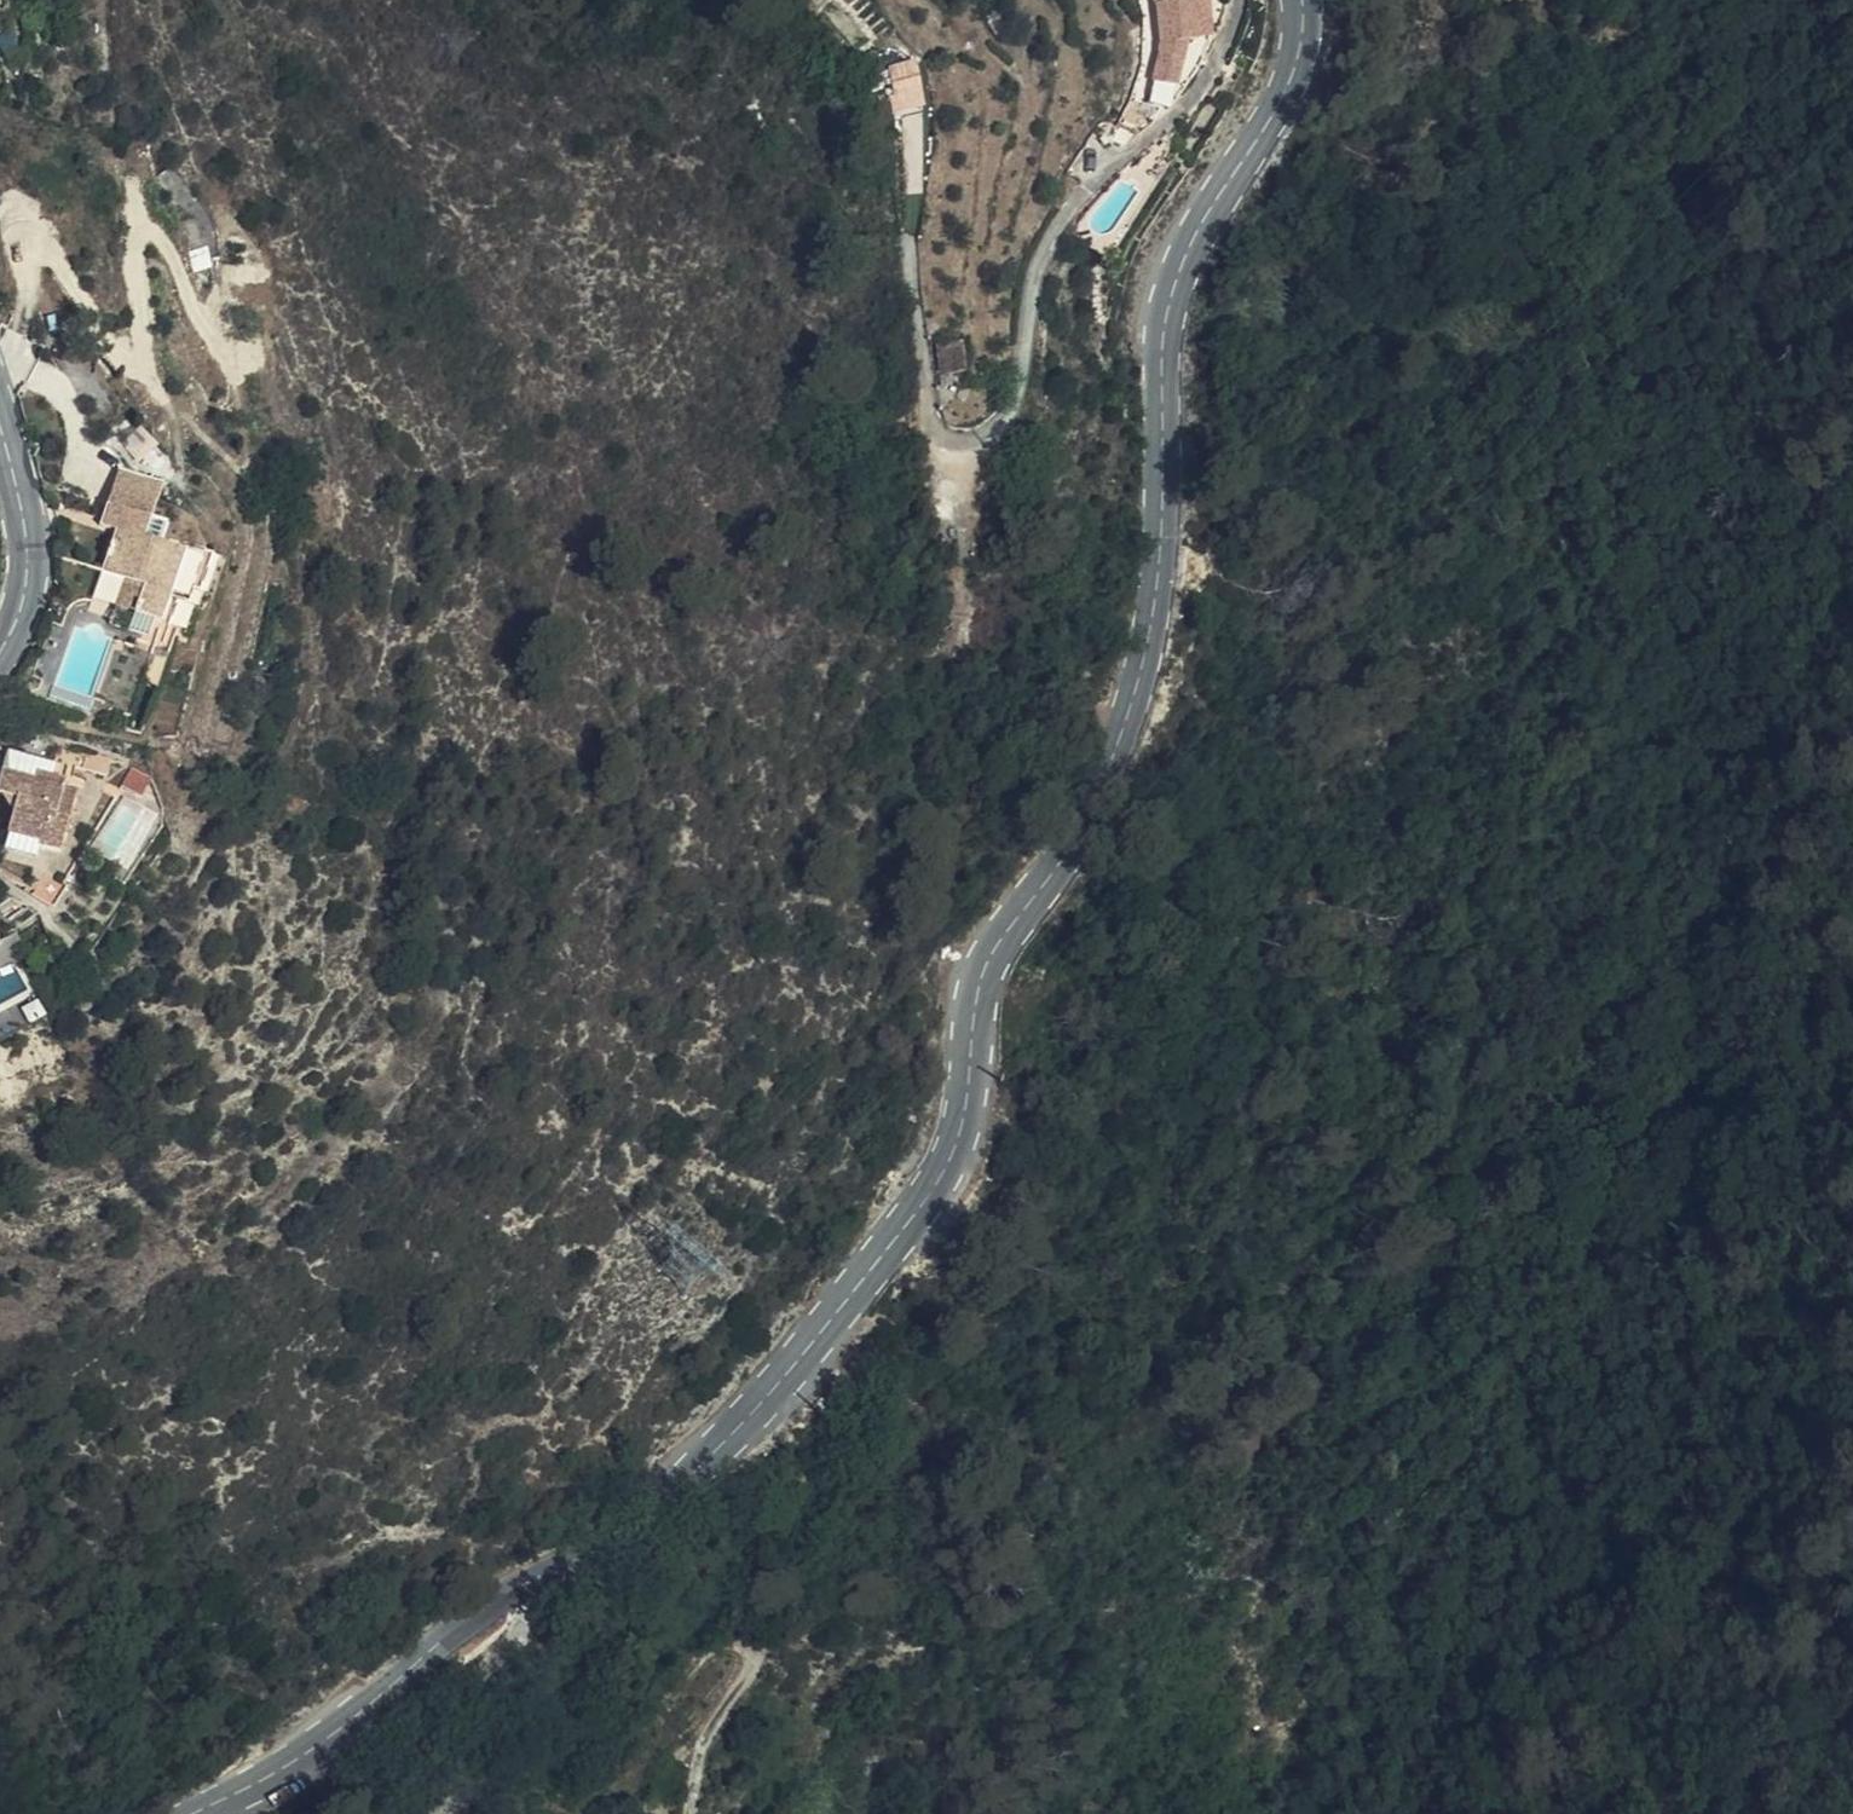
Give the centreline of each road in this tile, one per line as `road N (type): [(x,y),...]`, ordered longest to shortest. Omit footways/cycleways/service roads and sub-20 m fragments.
road 1 (tertiary): [(1300,0),(1301,33),(1280,95),(1184,249),(1163,342),(1144,641),(1113,743),(1062,855),(999,932),(977,988),(973,1072),(950,1152),(883,1255),(716,1450),(363,1714),(202,1813)]
road 2 (tertiary): [(0,654),(30,577),(20,491),(0,418)]

